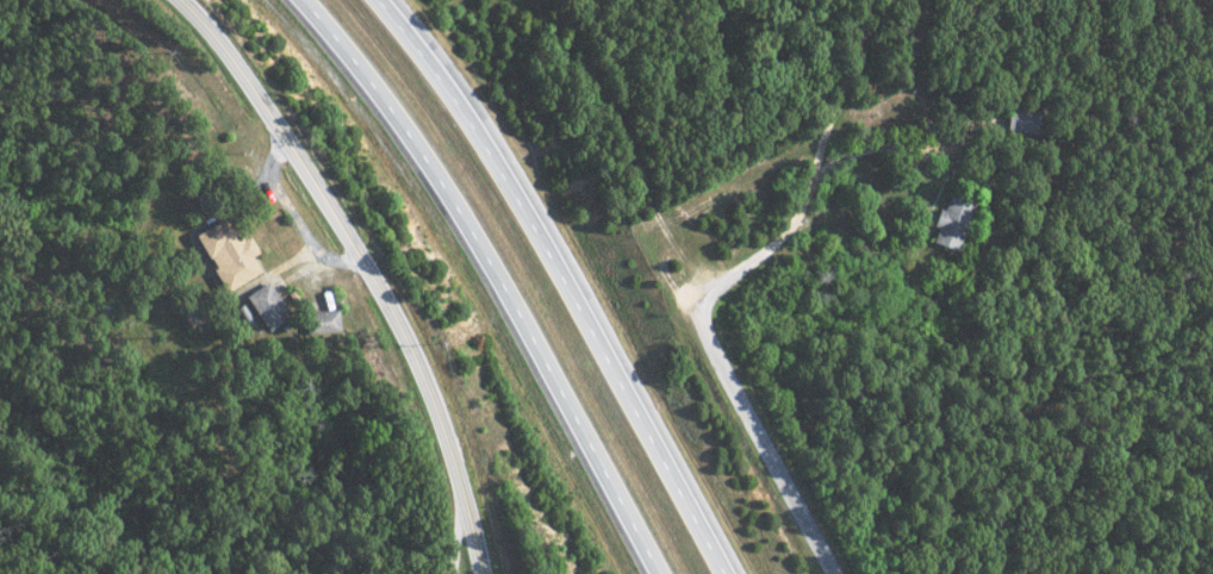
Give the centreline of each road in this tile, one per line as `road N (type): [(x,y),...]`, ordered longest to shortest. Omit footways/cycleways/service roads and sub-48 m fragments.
road 1 (trunk): [(298,0),(469,229),(656,573)]
road 2 (trunk): [(715,573),(474,138),(368,0)]
road 3 (residential): [(478,573),(428,394),(393,320),(270,118),(177,0)]
road 4 (residential): [(810,185),(775,249),(722,286),(707,317),(836,573)]

